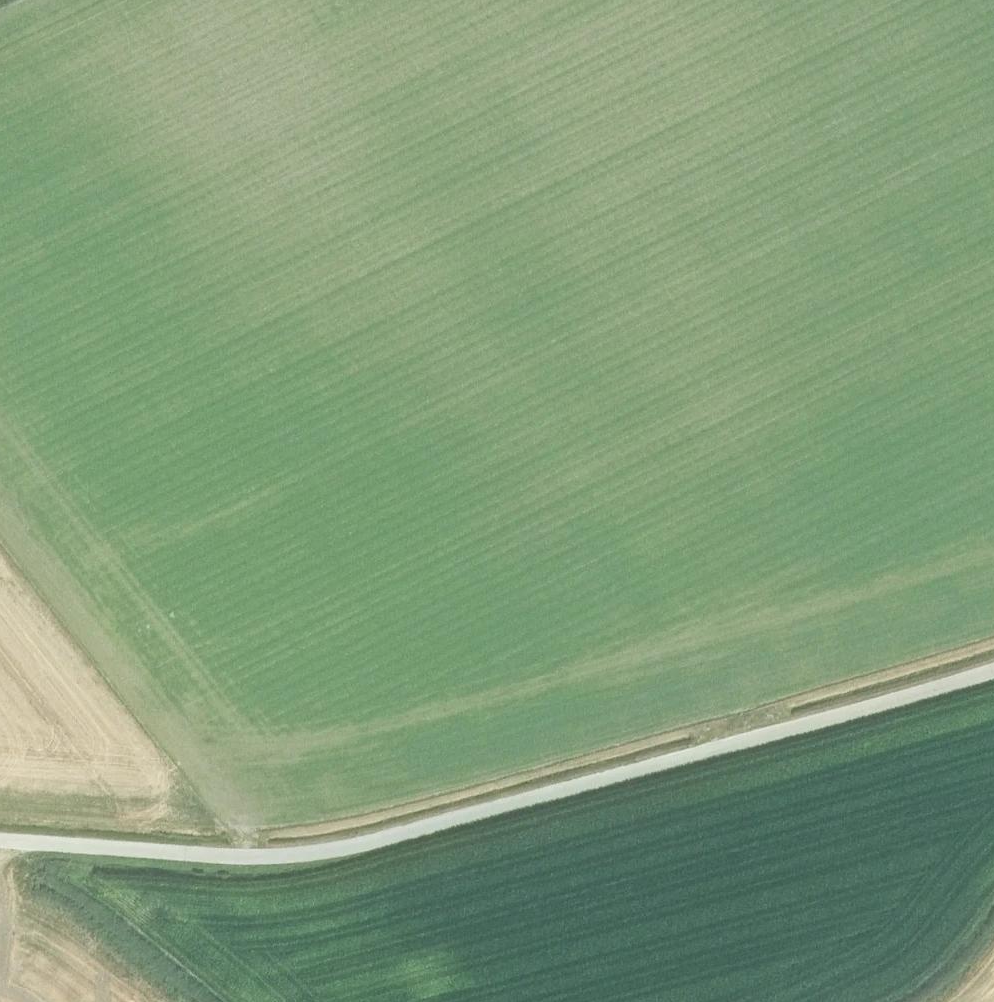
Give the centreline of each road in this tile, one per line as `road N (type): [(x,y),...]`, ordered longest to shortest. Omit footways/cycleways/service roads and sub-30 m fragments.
road 1 (residential): [(0,840),(225,855),(327,849),(993,670)]

